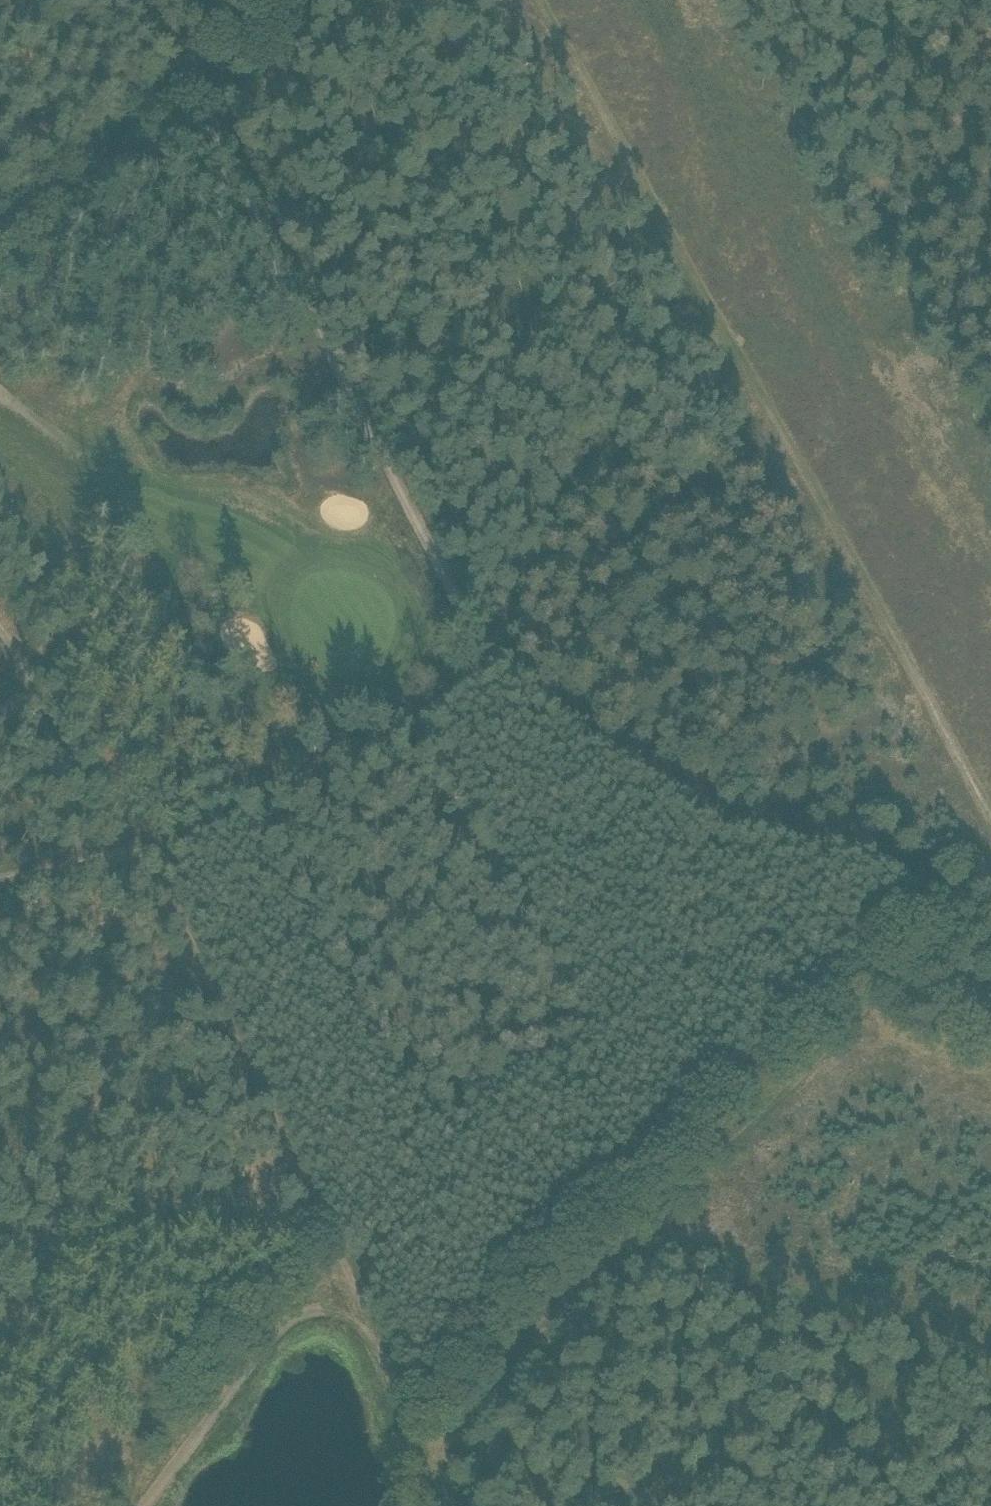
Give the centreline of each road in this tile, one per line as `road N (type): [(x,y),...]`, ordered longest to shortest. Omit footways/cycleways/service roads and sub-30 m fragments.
road 1 (track): [(0,246),(162,122),(197,85),(121,0)]
road 2 (track): [(225,590),(132,676),(28,694),(0,709)]

